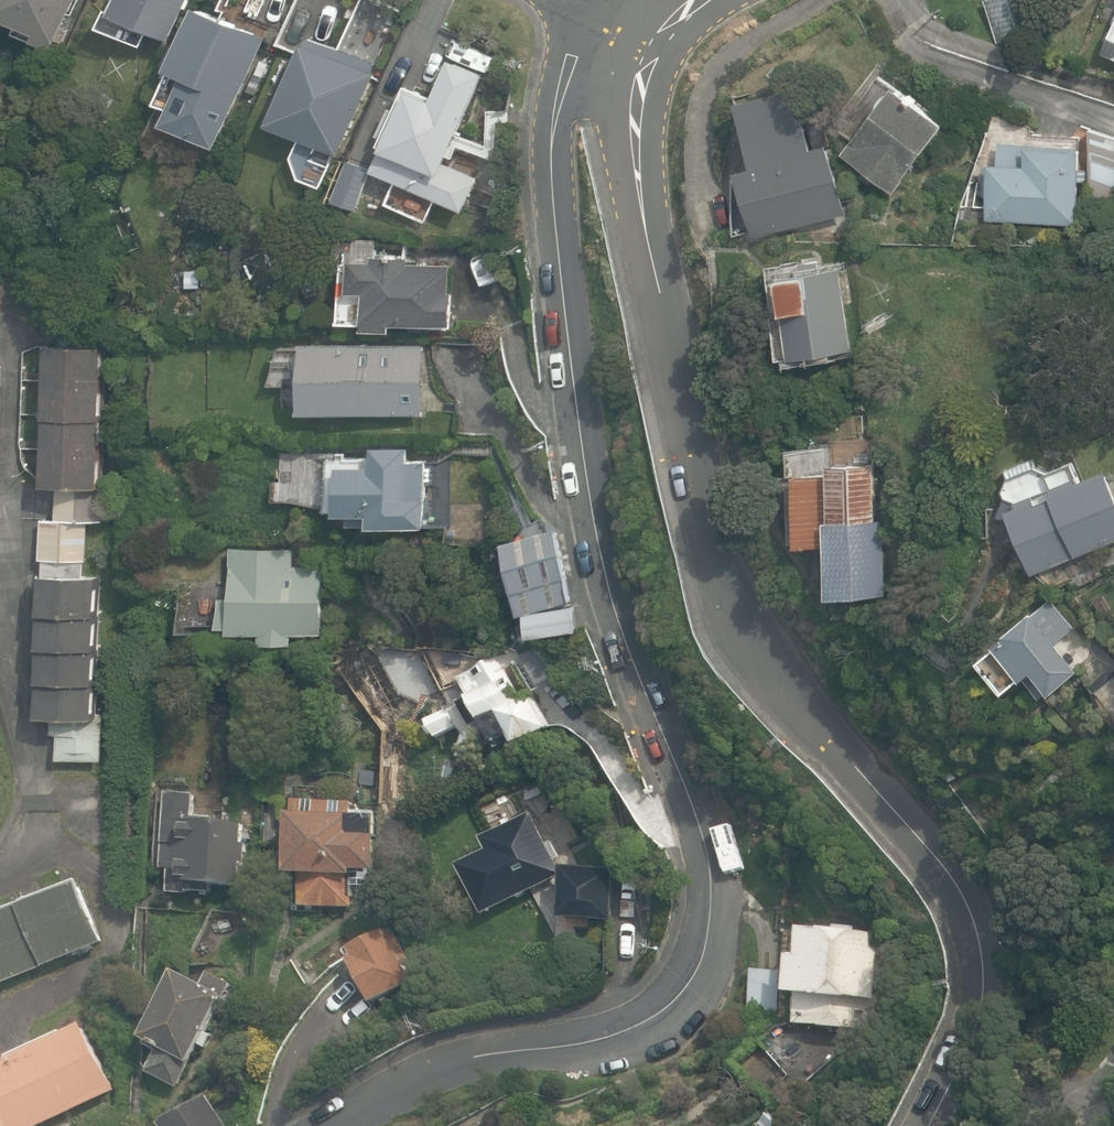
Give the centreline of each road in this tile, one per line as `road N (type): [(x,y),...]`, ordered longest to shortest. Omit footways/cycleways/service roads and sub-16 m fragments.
road 1 (residential): [(329,1125),(444,1061),(570,1046),(655,1014),(699,949),(694,862),(586,497),(558,166),(557,127),(572,85),(641,26)]
road 2 (residential): [(916,1125),(962,1027),(973,968),(945,898),(833,769),(733,635),(707,570),(633,119),(628,63),(641,26)]

